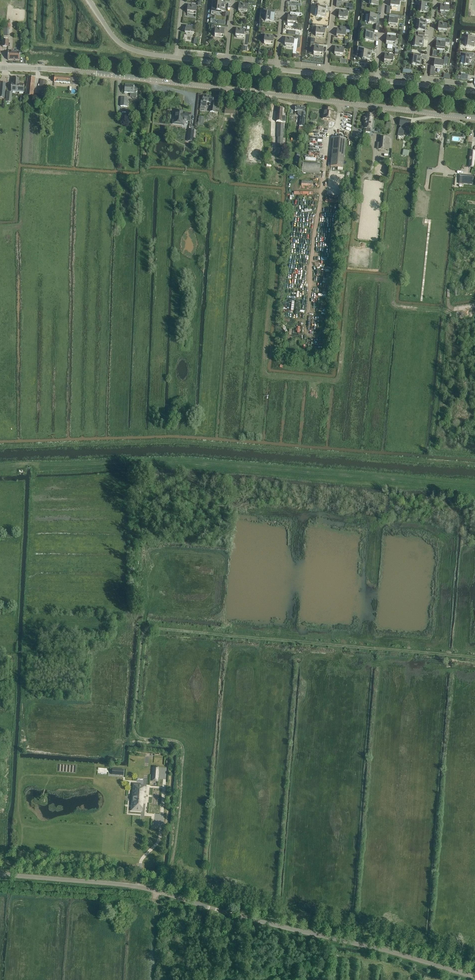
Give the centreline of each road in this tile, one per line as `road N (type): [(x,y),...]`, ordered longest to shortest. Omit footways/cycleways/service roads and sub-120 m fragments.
road 1 (unclassified): [(474,977),(153,890),(0,875)]
road 2 (tertiary): [(474,118),(0,67)]
road 3 (residential): [(474,91),(140,53),(120,43),(89,0)]

